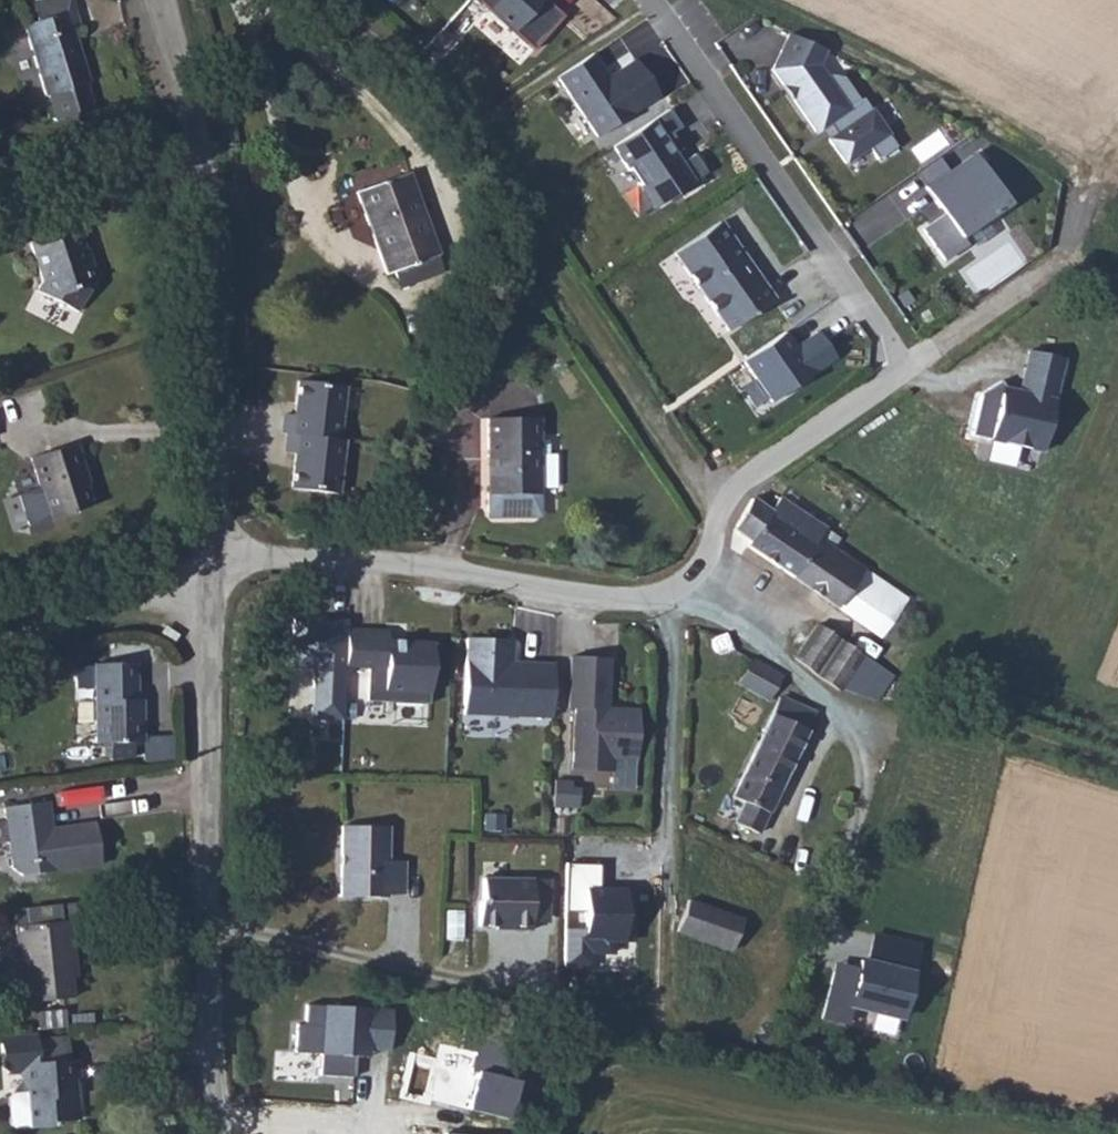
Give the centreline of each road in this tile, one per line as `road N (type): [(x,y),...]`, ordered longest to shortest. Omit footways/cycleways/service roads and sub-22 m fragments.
road 1 (residential): [(205,554),(441,573),(641,600),(673,595),(706,566),(718,511),(732,487),(909,367),(651,0)]
road 2 (track): [(179,19),(226,12),(294,32),(385,81),(451,129),(679,470),(718,511)]
road 3 (unclassified): [(205,554),(218,1133)]
road 4 (unclassified): [(169,0),(220,237),(205,554)]
road 5 (track): [(909,367),(1069,266),(1117,278)]

